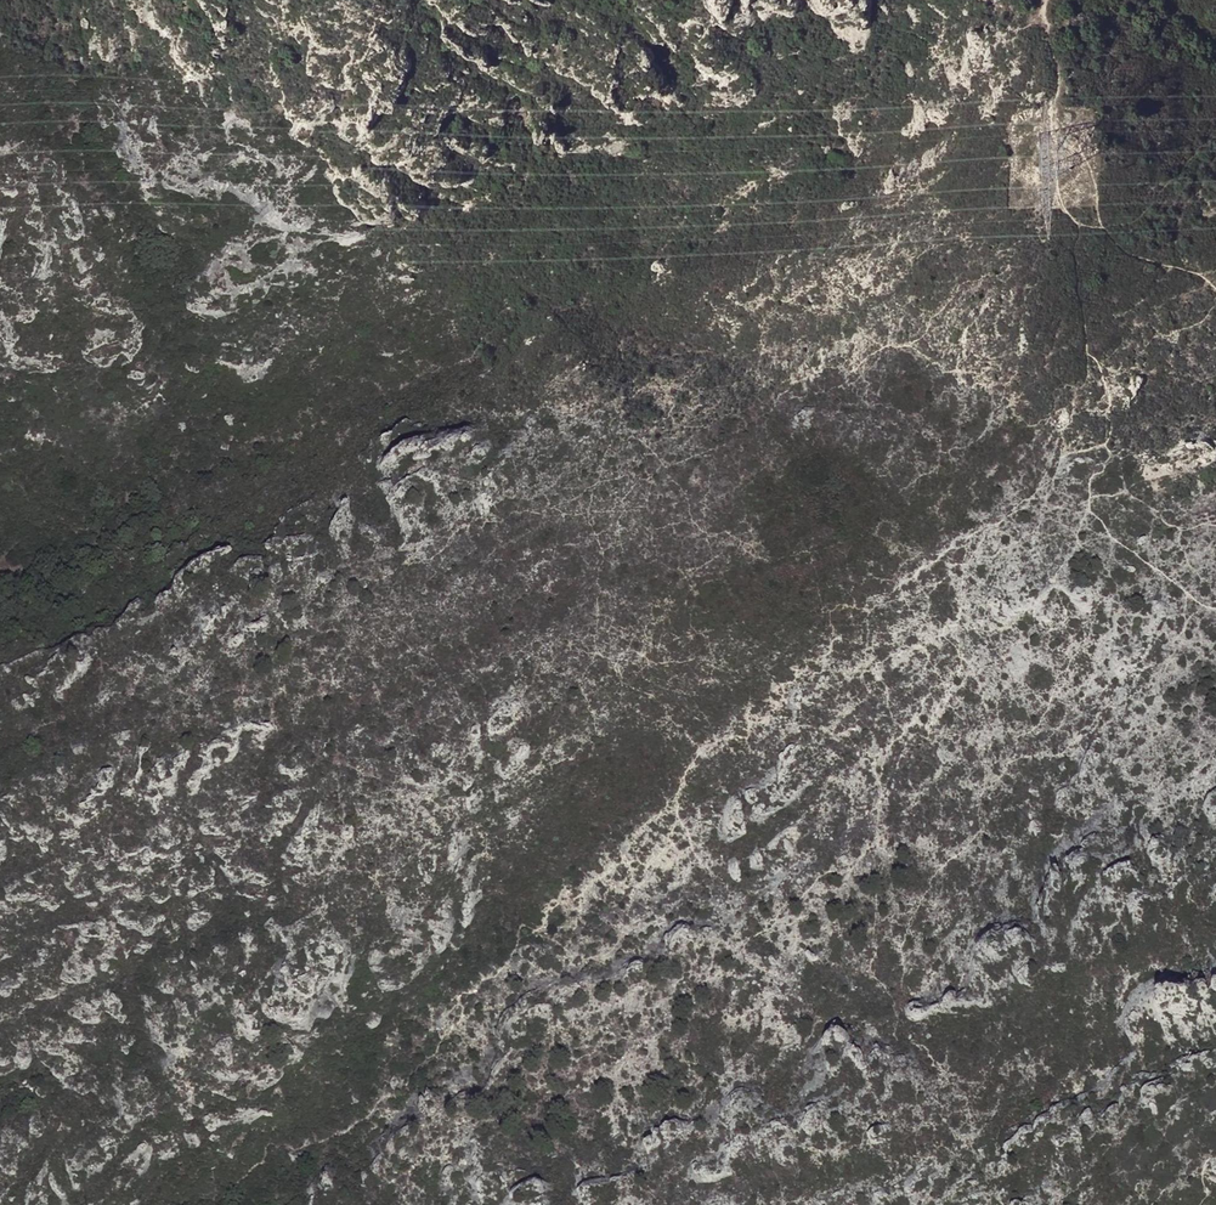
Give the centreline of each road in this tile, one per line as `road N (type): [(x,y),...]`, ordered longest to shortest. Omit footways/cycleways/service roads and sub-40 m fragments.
road 1 (track): [(1046,0),(1060,73),(1055,145)]

